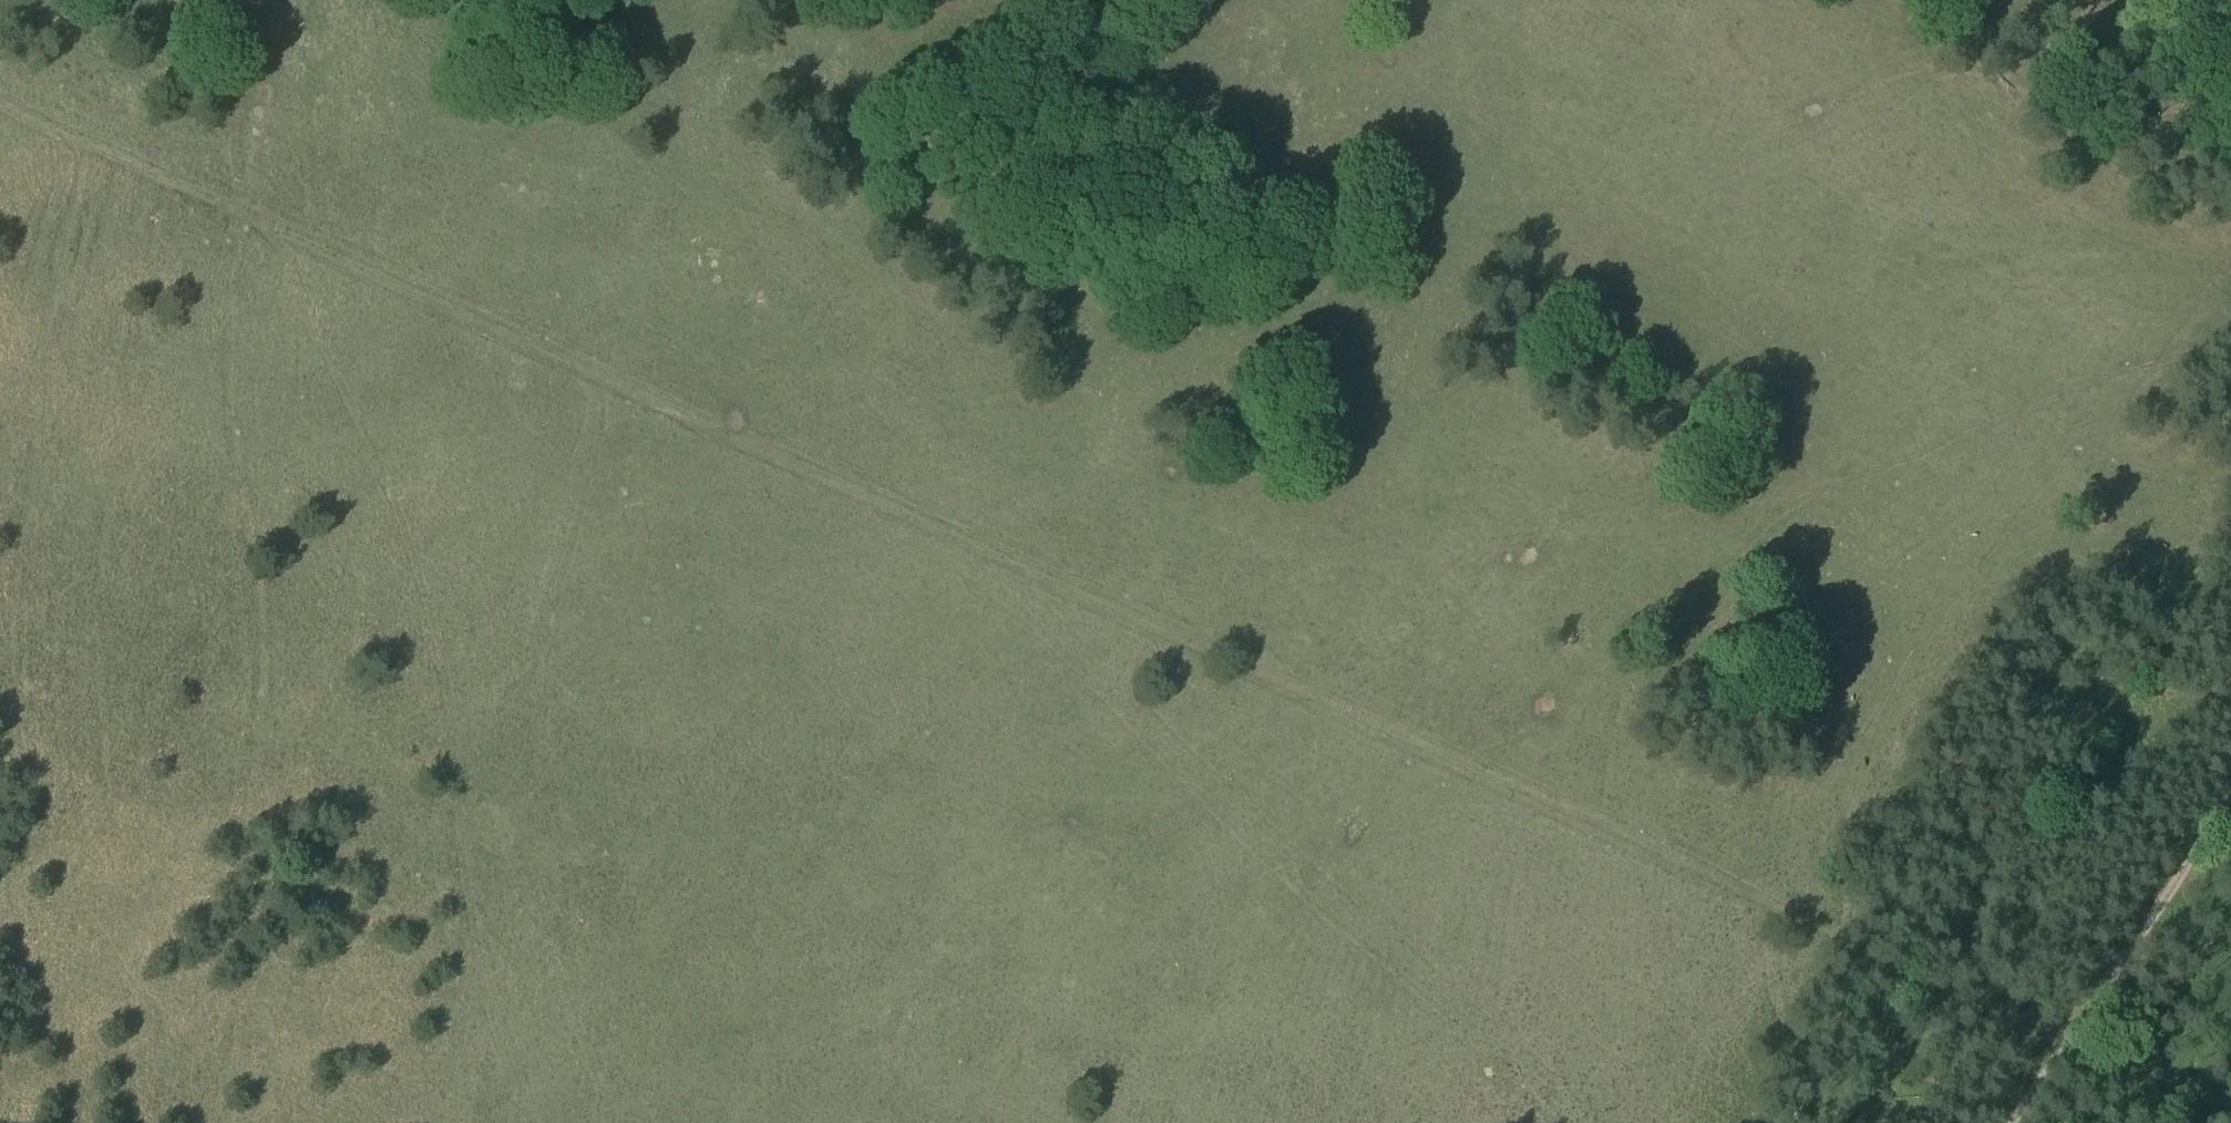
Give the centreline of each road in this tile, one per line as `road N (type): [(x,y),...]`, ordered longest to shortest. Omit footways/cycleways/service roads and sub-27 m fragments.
road 1 (track): [(2013,1122),(2230,810)]
road 2 (track): [(2073,1032),(2230,1110)]

